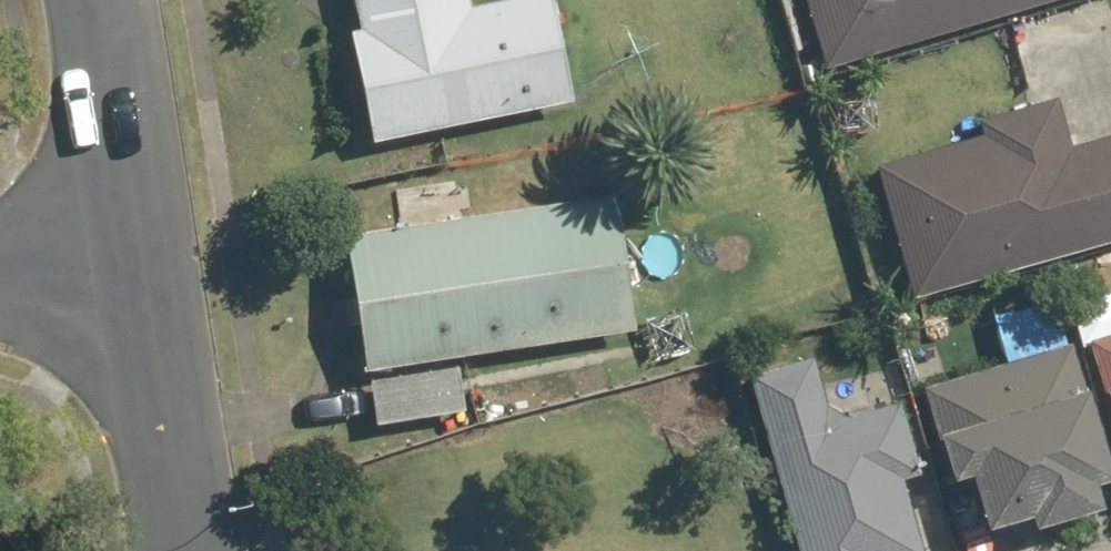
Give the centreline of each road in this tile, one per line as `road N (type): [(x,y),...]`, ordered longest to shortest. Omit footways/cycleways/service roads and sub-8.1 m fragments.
road 1 (residential): [(188,550),(142,256)]
road 2 (residential): [(142,256),(103,0)]
road 3 (residential): [(0,280),(142,256)]

